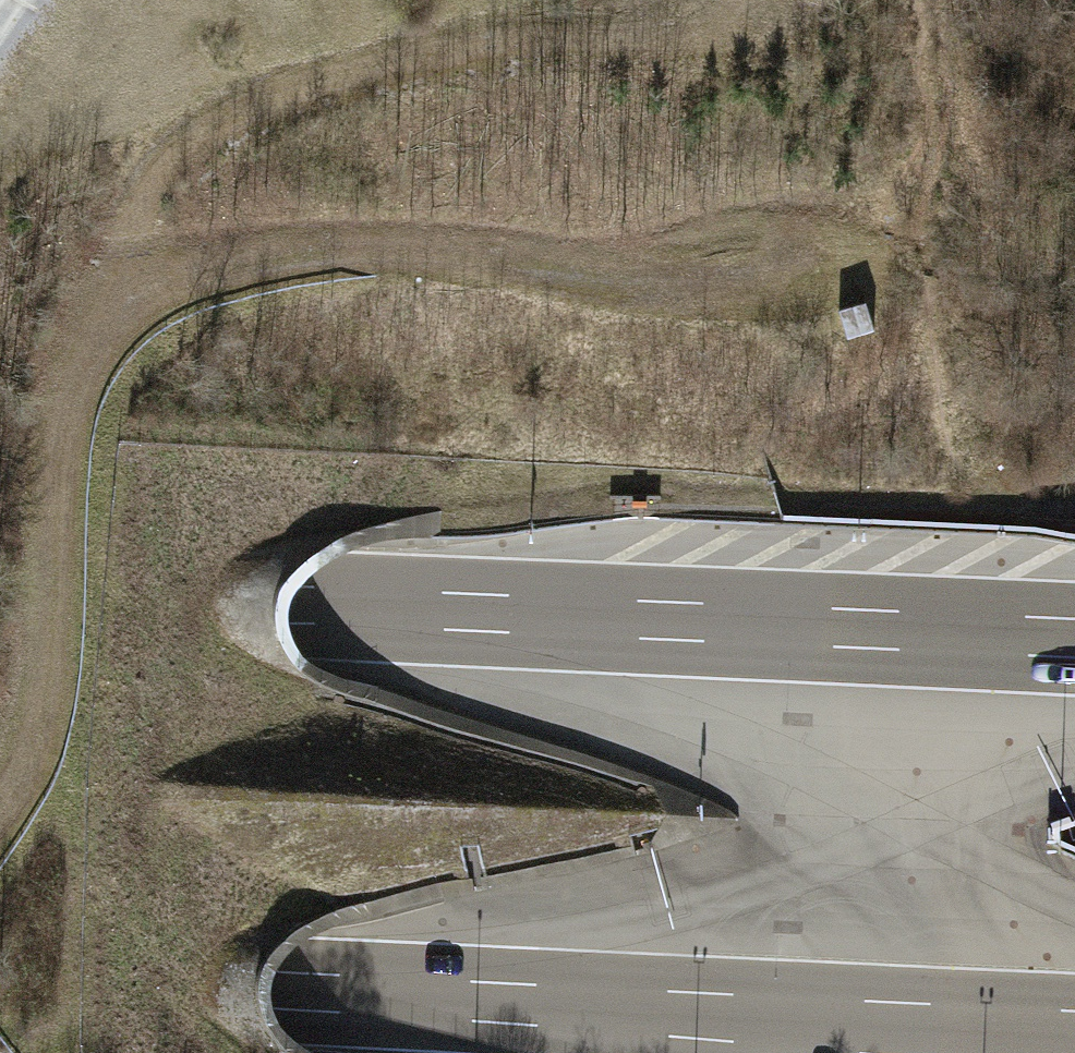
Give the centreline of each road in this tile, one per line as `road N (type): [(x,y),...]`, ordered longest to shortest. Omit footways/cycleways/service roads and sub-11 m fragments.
road 1 (track): [(0,797),(36,733),(63,411),(92,314),(236,263),(371,244),(640,286),(802,261)]
road 2 (motorway): [(0,978),(1074,1044)]
road 3 (motorway): [(1074,638),(0,593)]
road 4 (track): [(92,314),(182,125),(276,75),(465,36),(618,32),(772,15)]

